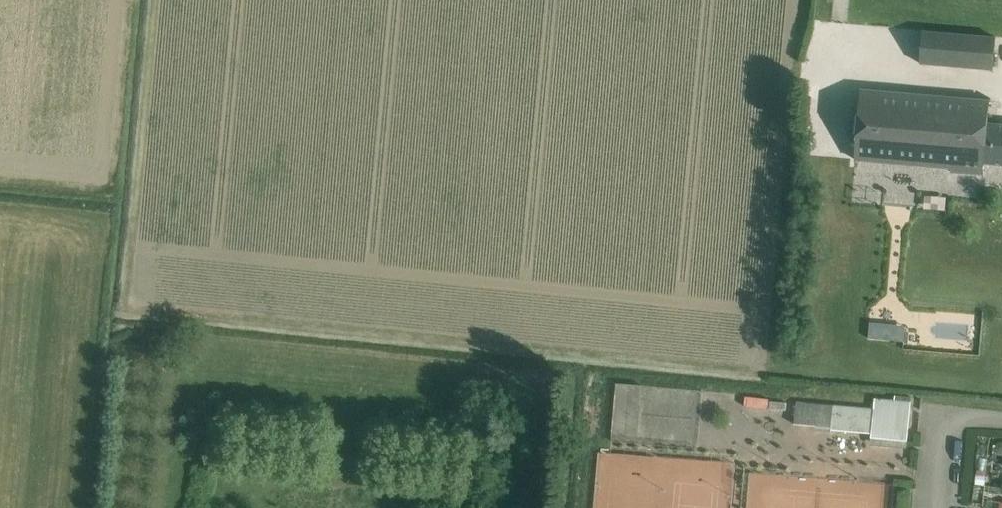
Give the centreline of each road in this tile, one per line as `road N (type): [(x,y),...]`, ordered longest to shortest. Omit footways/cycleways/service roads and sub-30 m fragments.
road 1 (residential): [(939,507),(946,417),(1001,422)]

